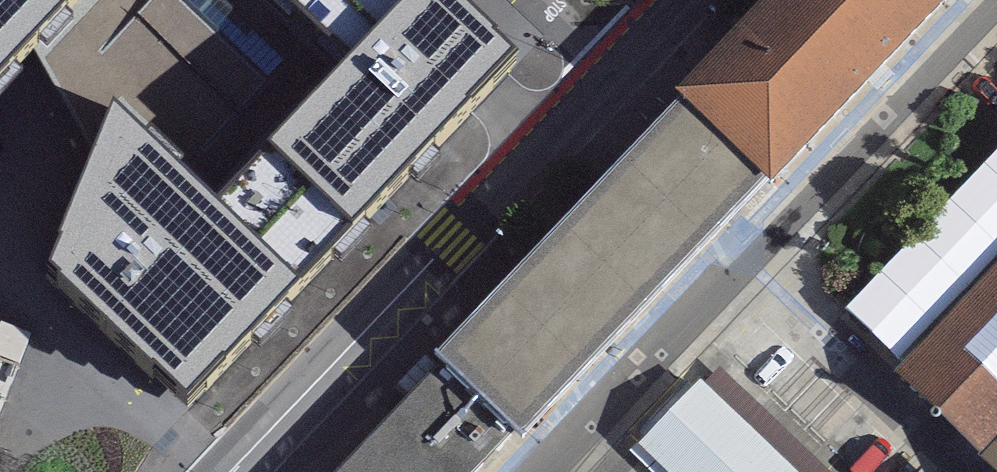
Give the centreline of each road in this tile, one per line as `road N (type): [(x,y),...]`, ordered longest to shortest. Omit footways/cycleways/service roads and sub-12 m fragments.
road 1 (tertiary): [(616,73),(230,471)]

